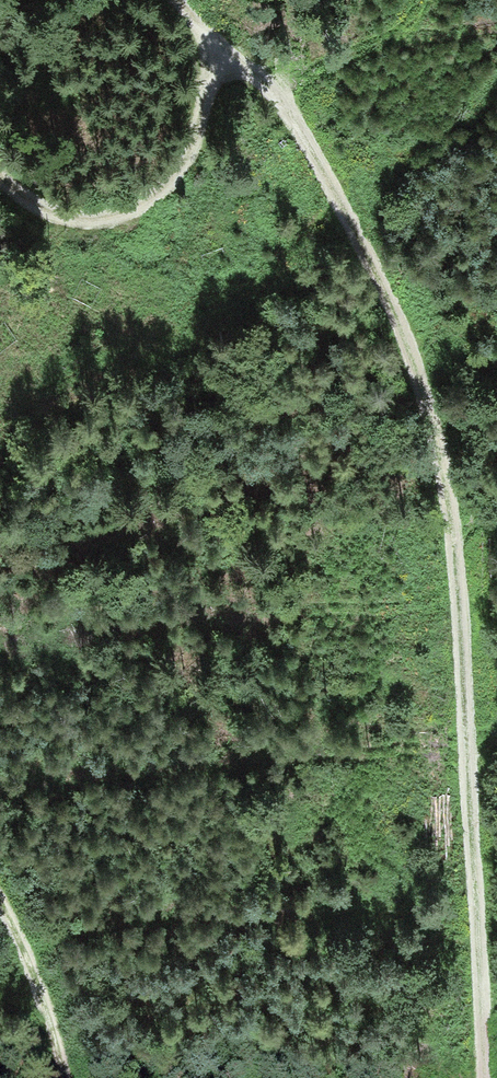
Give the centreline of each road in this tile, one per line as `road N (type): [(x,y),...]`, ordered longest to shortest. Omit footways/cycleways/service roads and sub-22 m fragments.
road 1 (track): [(176,0),(301,126),(348,209),(422,395),(451,532),(482,1077)]
road 2 (track): [(0,178),(57,216),(116,216),(142,205),(189,160),(218,47)]
road 3 (track): [(0,909),(25,959),(58,1077)]

